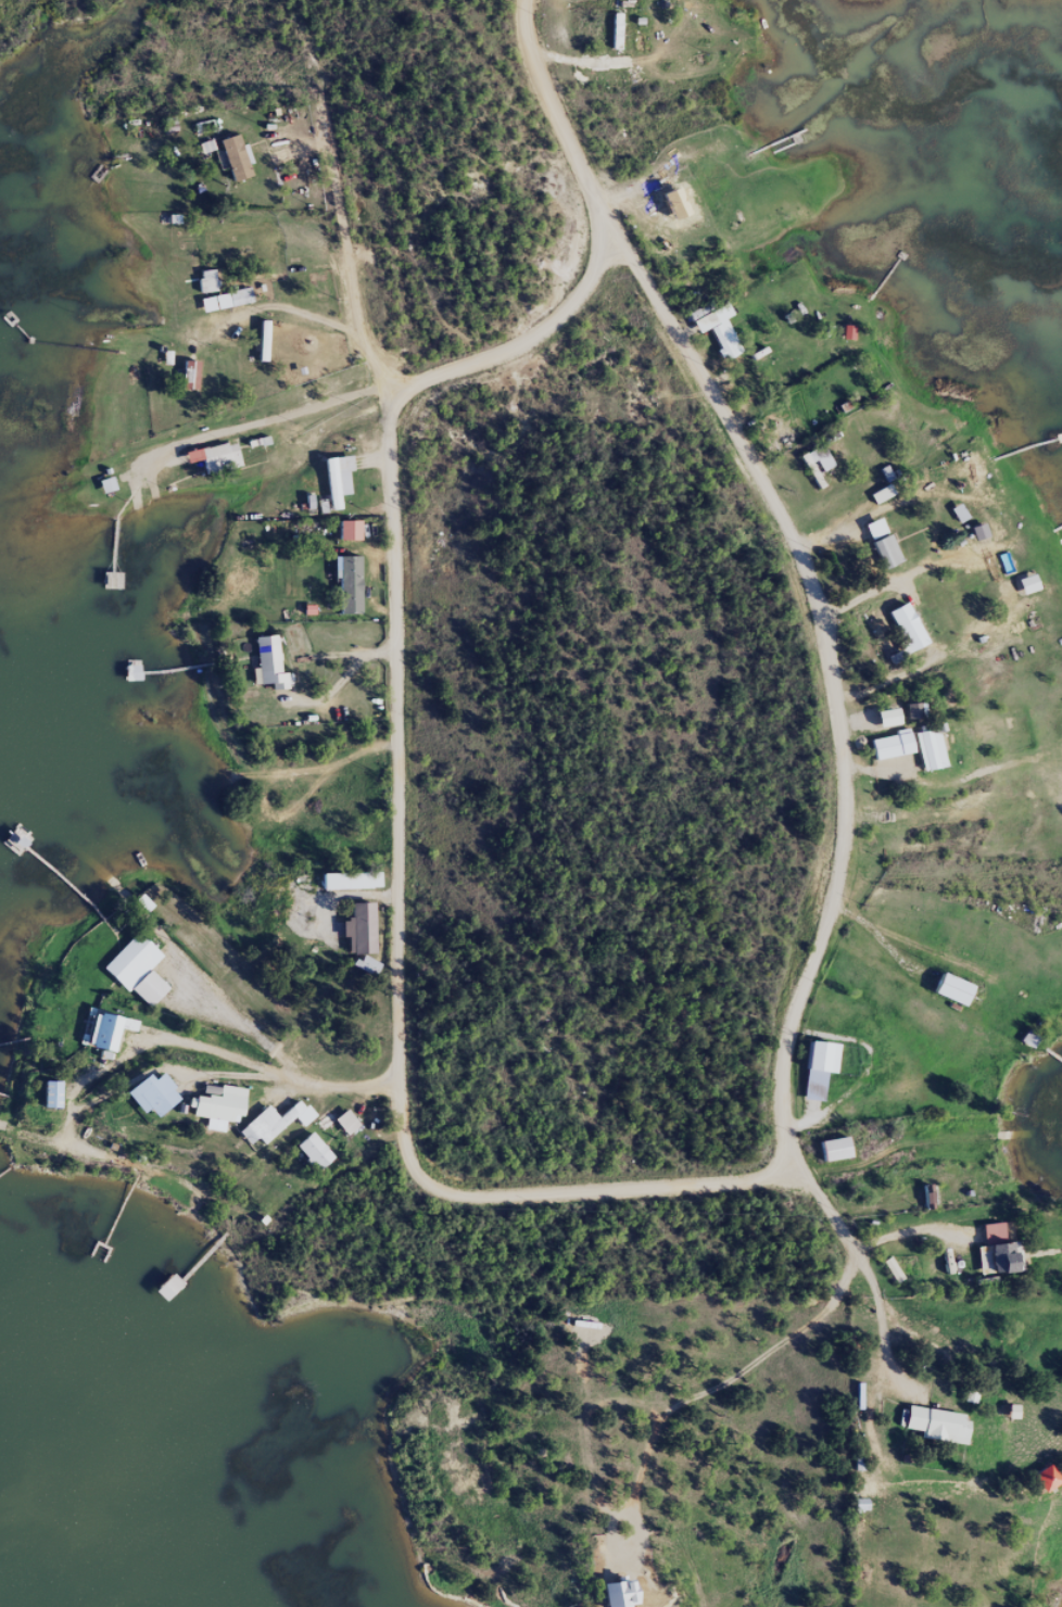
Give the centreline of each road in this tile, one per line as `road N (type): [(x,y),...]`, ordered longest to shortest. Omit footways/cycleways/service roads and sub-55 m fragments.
road 1 (residential): [(620,240),(808,569),(835,692),(845,853),(787,1043),(782,1153),(761,1176),(471,1198),(416,1171),(399,1079),(390,442),(403,396)]
road 2 (residential): [(403,396),(364,322),(321,89)]
road 3 (residential): [(403,396),(557,324),(620,240)]
road 4 (residential): [(620,240),(538,76),(528,0)]
road 5 (residential): [(399,1079),(205,1248)]
road 6 (residential): [(784,1133),(851,1245)]

